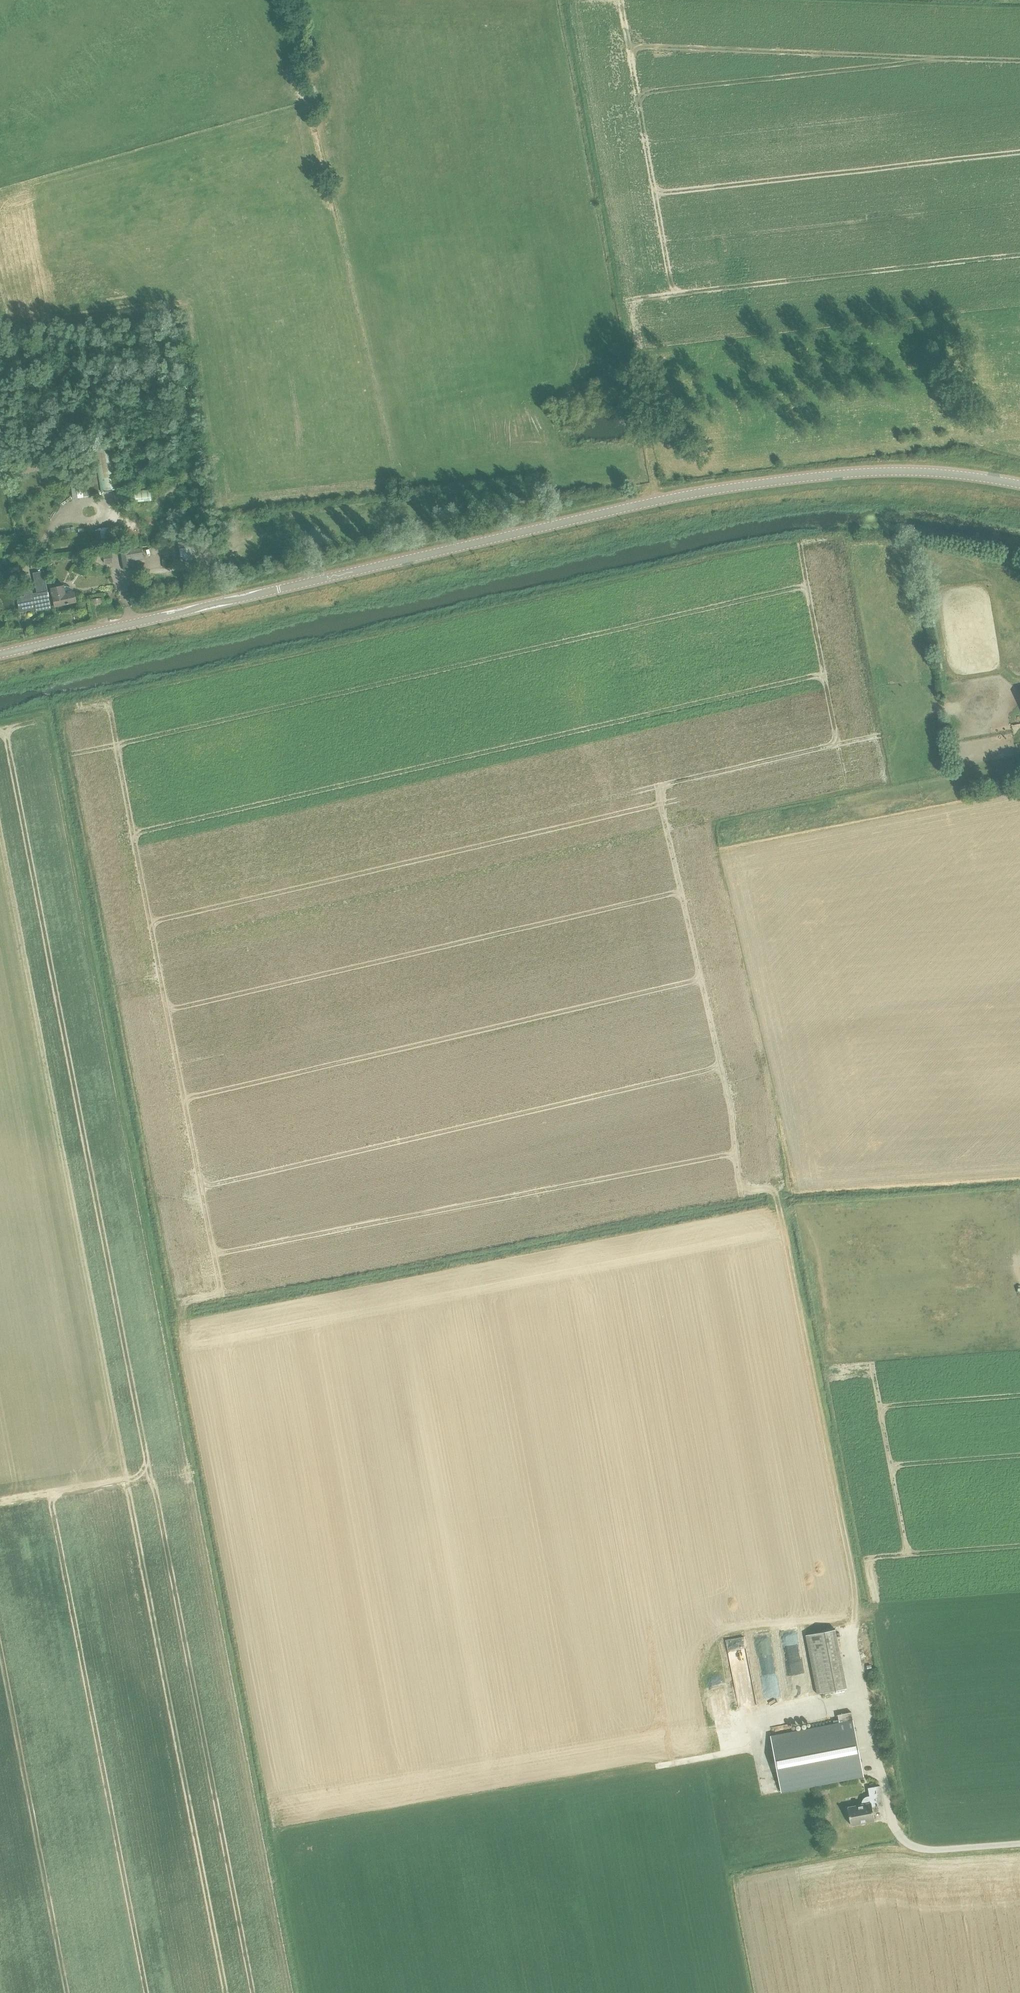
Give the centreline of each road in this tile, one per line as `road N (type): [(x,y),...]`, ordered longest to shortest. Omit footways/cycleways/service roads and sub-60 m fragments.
road 1 (tertiary): [(0,653),(728,487),(889,470),(1019,484)]
road 2 (track): [(658,1766),(526,1786)]

